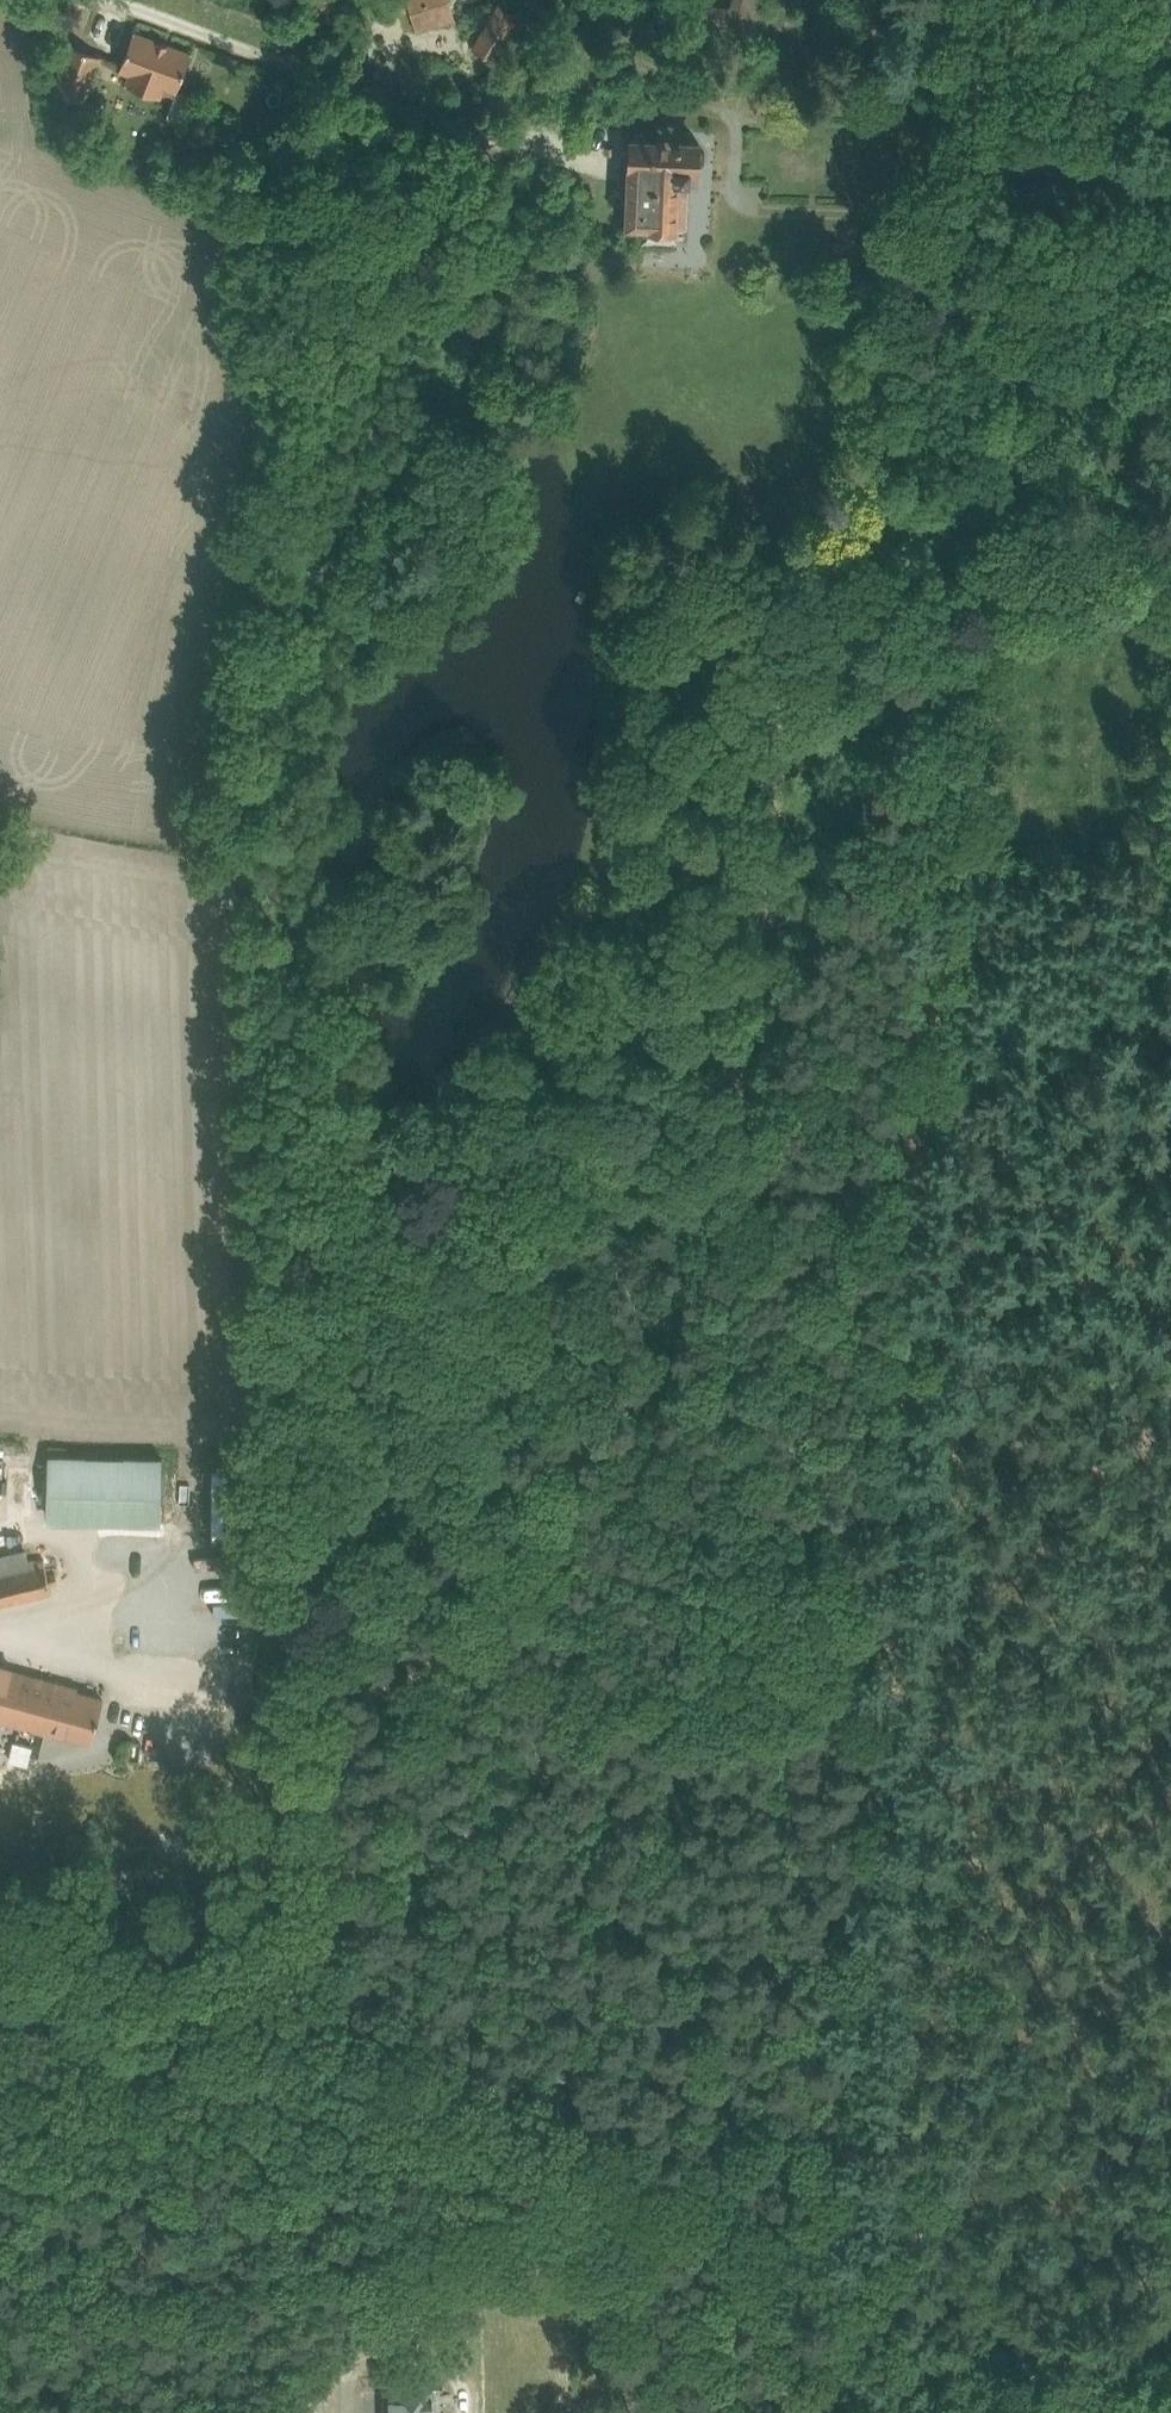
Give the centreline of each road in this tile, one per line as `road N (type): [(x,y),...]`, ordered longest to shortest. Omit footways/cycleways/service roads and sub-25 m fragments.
road 1 (track): [(0,1898),(851,2284)]
road 2 (track): [(125,0),(526,152)]

